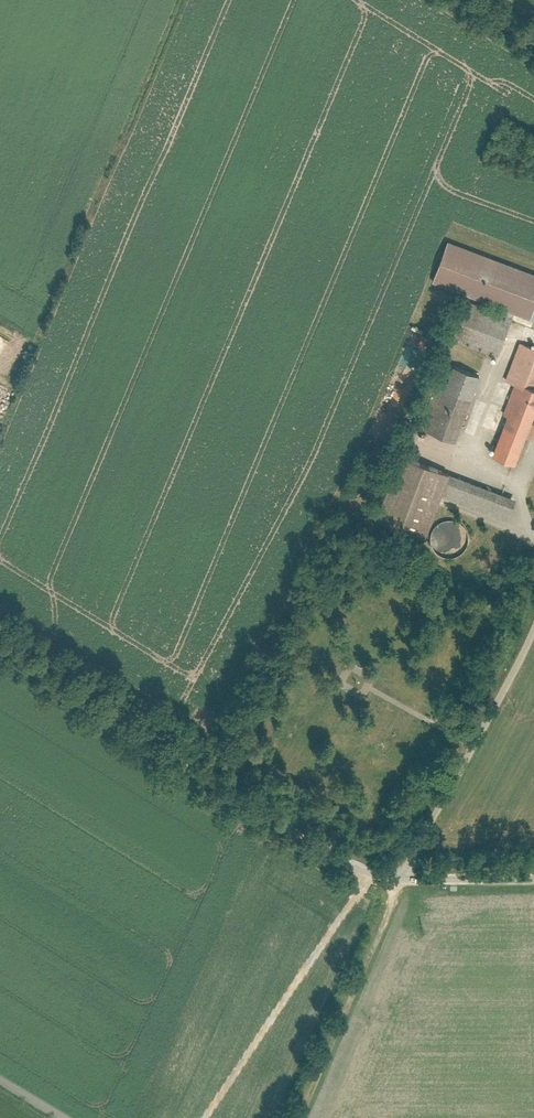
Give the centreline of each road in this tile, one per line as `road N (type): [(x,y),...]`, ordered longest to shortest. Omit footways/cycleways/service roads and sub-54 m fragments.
road 1 (unclassified): [(398,877),(329,855),(0,652)]
road 2 (unclassified): [(398,877),(533,620)]
road 3 (track): [(284,1117),(398,877)]
road 4 (unclassified): [(533,878),(398,877)]

